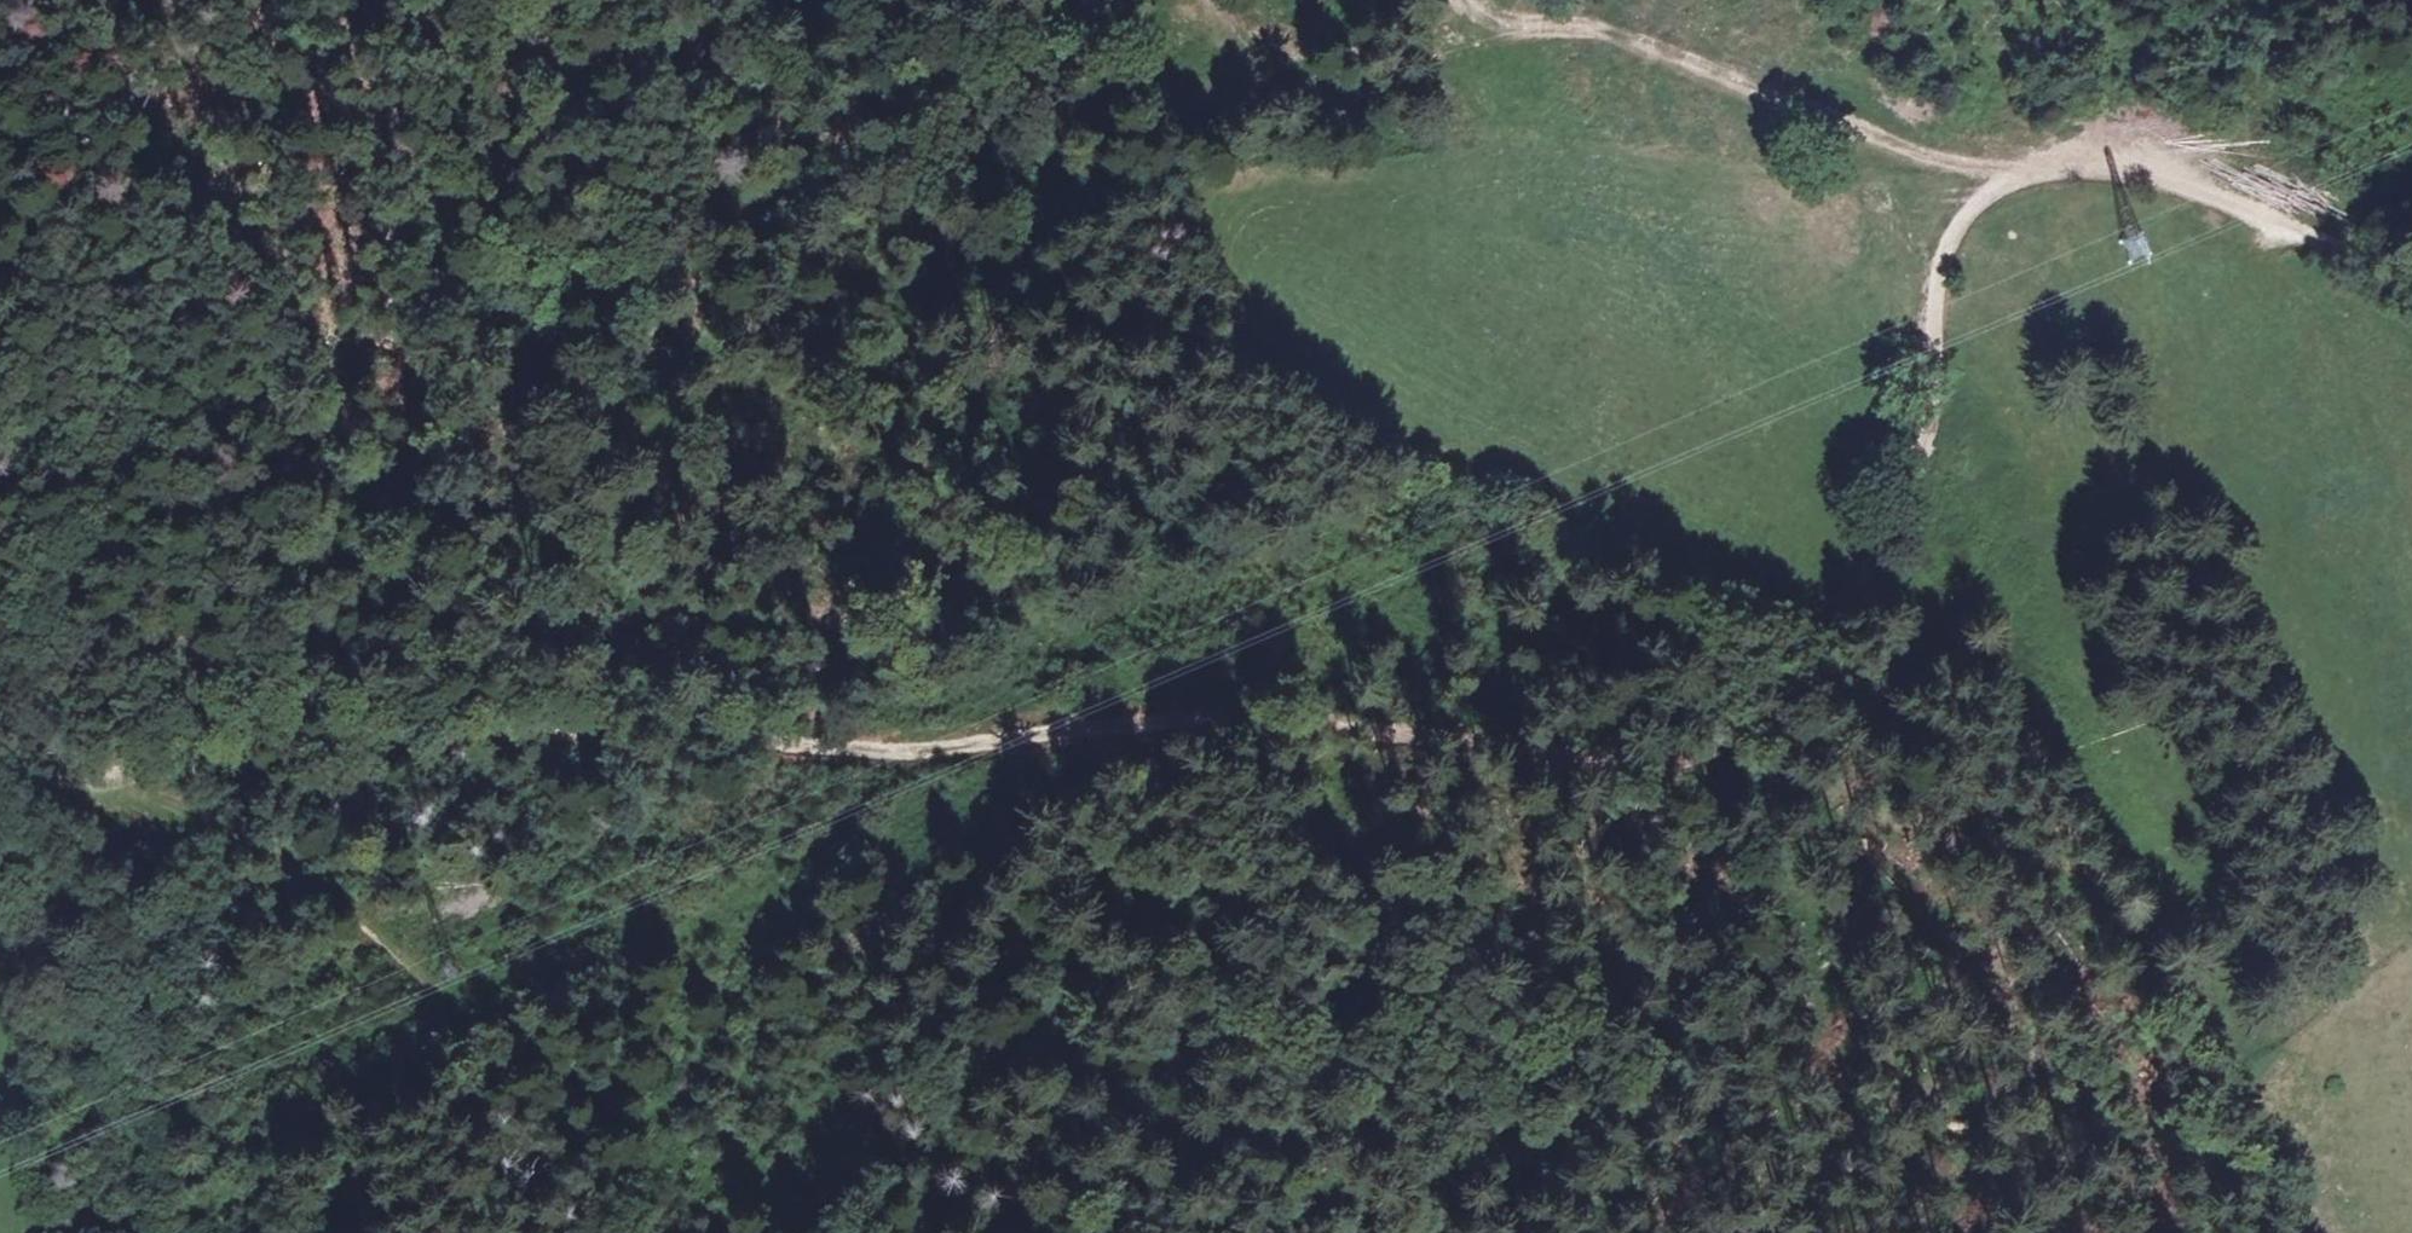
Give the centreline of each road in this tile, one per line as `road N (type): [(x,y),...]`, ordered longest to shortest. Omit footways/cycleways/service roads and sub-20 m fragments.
road 1 (track): [(2411,295),(2282,226),(2140,177),(2057,174),(1994,192),(1950,238),(1937,281),(1924,445),(1868,573),(1809,666),(1745,724),(1703,748),(1653,756),(1412,724),(1168,715),(933,749),(752,724),(686,725),(300,746),(115,772)]
road 2 (track): [(115,772),(361,925),(503,1079),(608,1232)]

